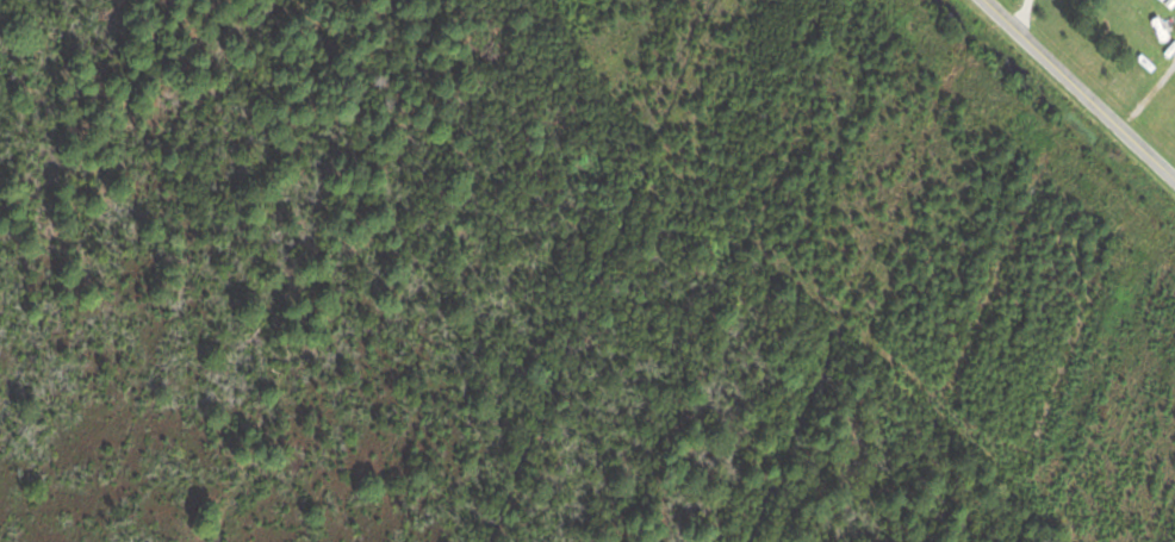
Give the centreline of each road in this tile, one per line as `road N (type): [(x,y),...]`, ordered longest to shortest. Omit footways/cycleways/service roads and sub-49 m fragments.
road 1 (residential): [(1174,178),(990,0)]

